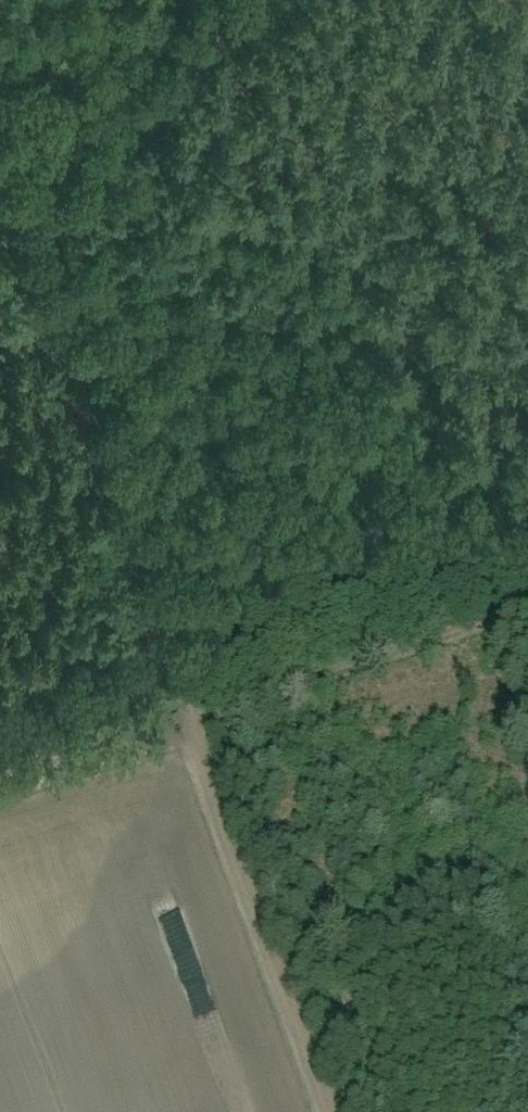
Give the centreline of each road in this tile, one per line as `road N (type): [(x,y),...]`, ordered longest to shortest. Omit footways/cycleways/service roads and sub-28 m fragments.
road 1 (track): [(187,718),(35,292)]
road 2 (track): [(331,1111),(187,718)]
road 3 (track): [(527,606),(187,718)]
road 4 (track): [(261,0),(129,132),(3,196)]
road 5 (track): [(187,718),(0,779)]

